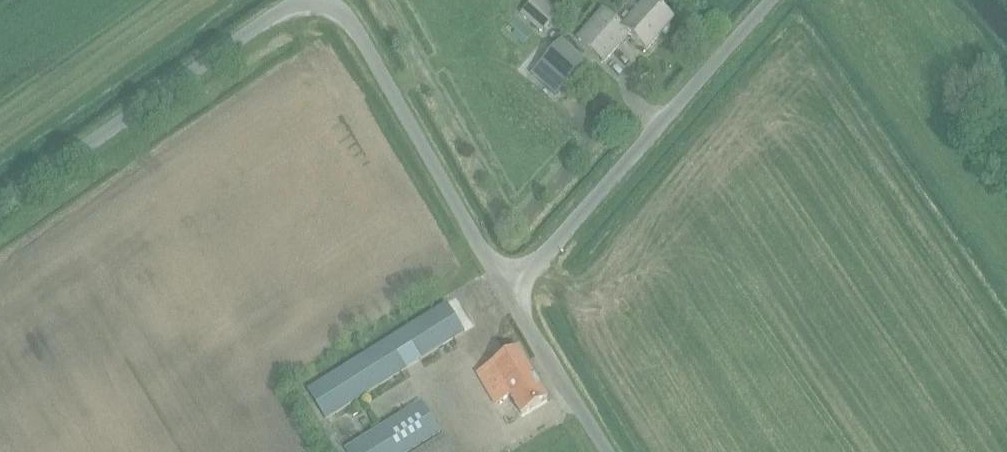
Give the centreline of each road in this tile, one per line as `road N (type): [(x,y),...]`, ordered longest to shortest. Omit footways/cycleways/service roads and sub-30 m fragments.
road 1 (unclassified): [(0,208),(288,8),(327,2),(351,20),(469,229),(520,302)]
road 2 (unclassified): [(520,302),(540,258),(773,0)]
road 3 (unclassified): [(605,451),(525,324),(520,302)]

